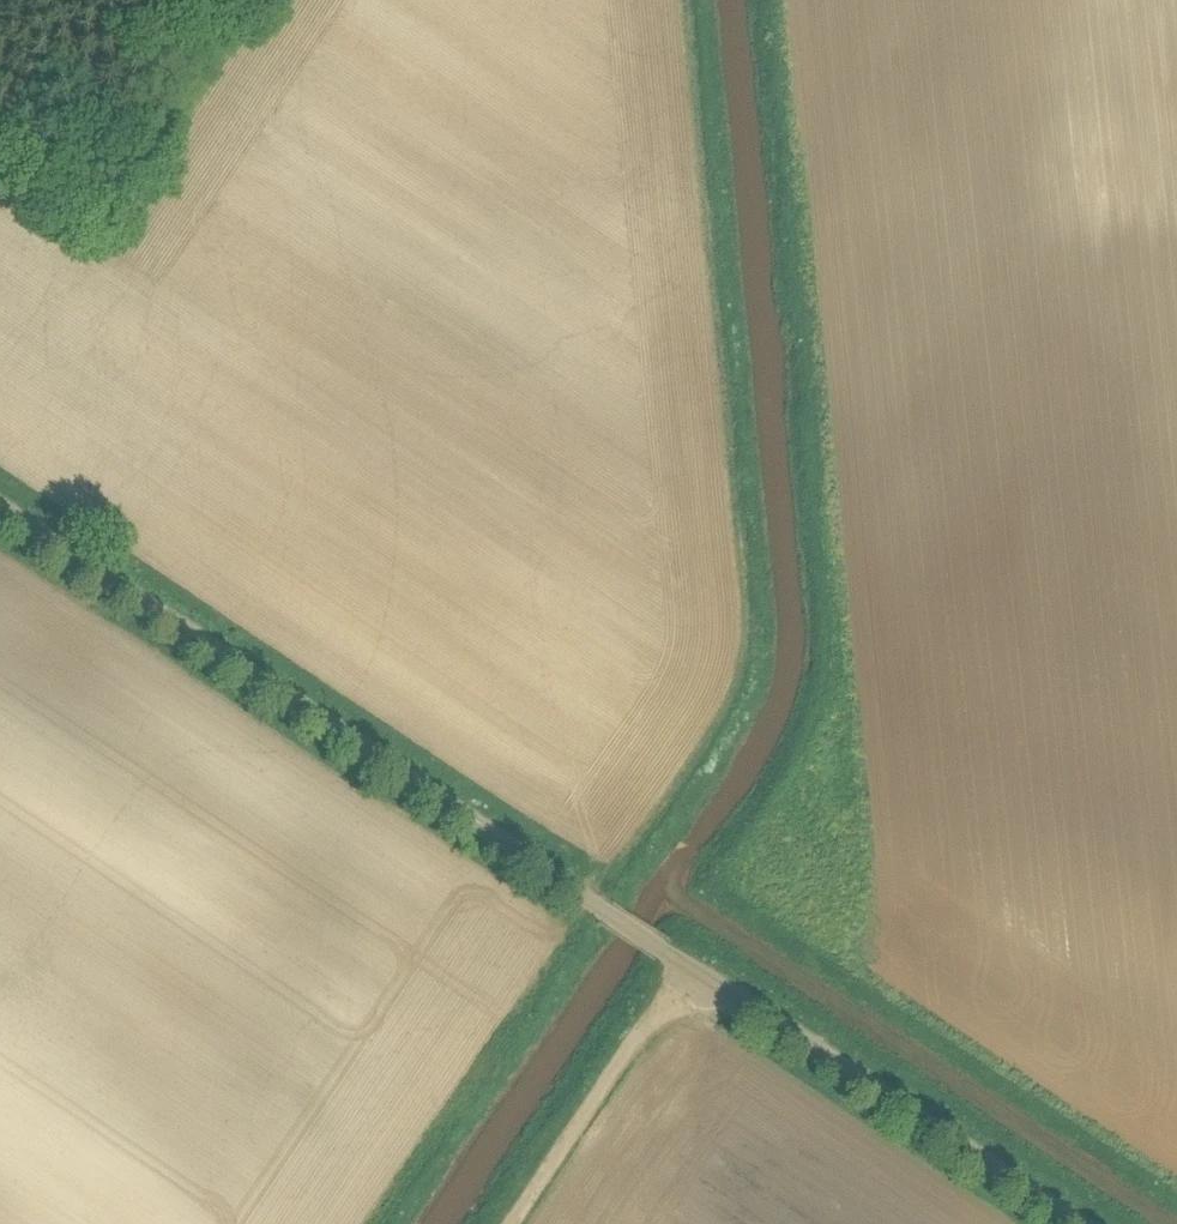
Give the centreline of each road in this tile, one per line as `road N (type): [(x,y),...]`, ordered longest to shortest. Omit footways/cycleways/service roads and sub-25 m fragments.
road 1 (unclassified): [(0,513),(1072,1223)]

